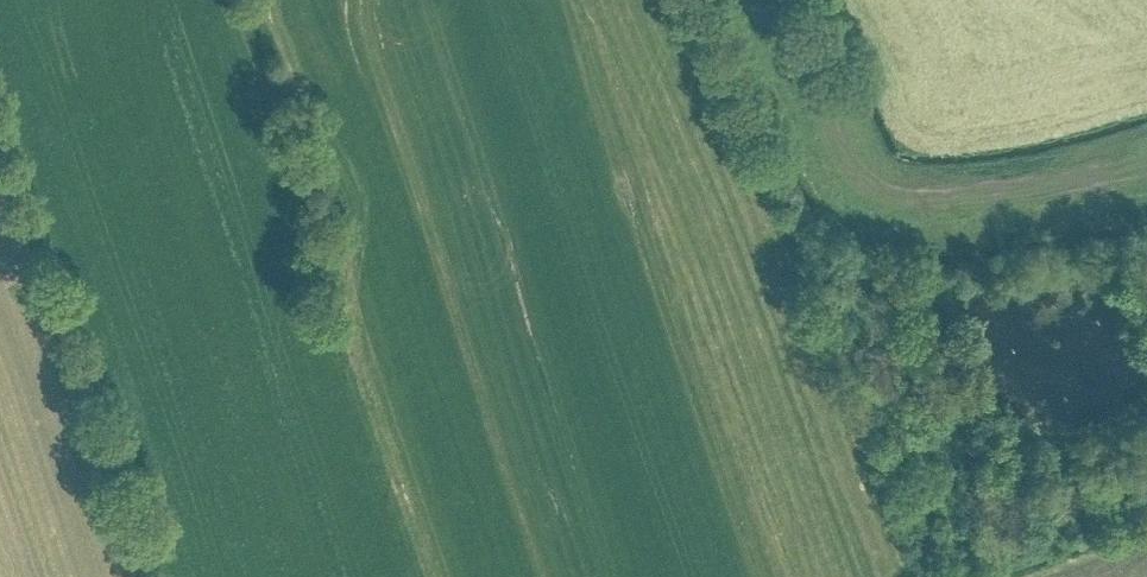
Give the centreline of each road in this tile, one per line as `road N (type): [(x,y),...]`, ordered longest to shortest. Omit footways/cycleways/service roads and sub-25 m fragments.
road 1 (track): [(775,0),(865,184),(900,198),(949,196),(1146,162)]

